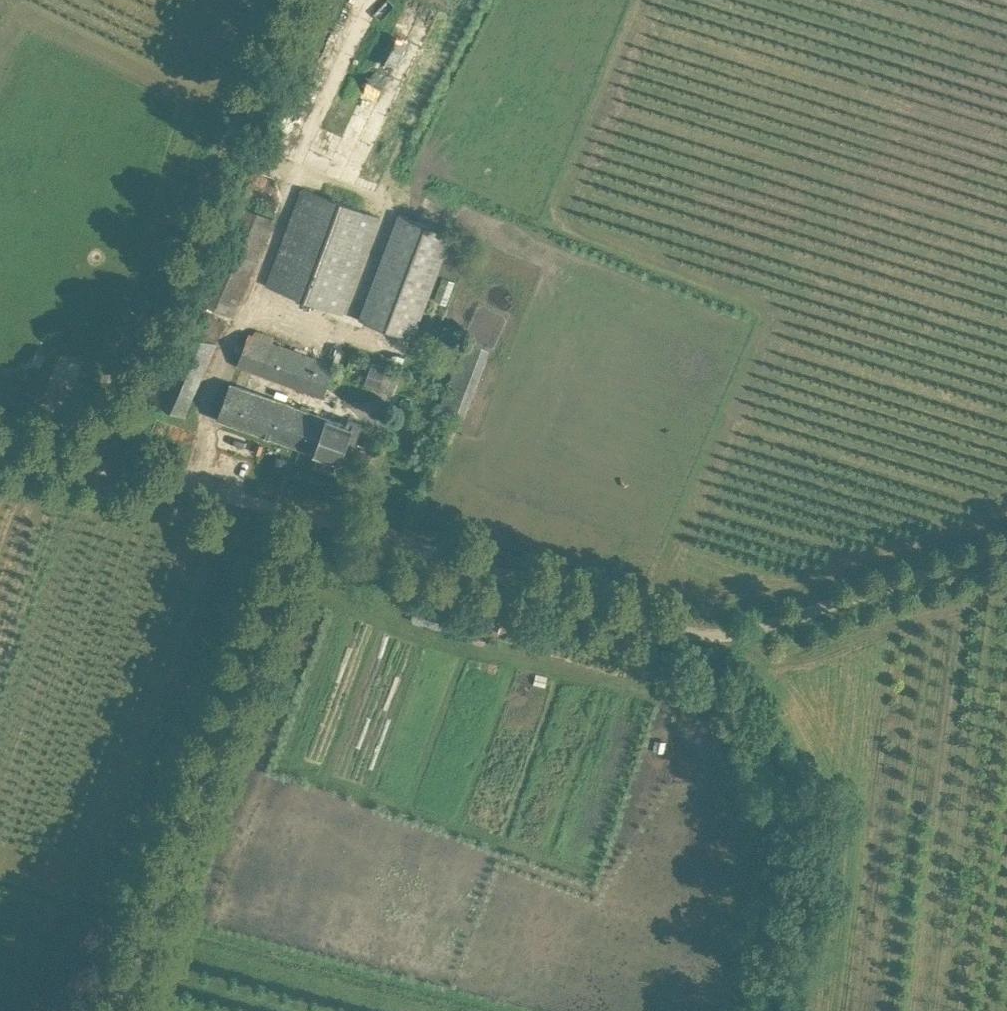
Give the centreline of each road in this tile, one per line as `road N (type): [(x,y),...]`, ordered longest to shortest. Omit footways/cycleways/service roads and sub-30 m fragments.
road 1 (residential): [(721,637),(113,469)]
road 2 (track): [(115,1010),(297,514)]
road 3 (track): [(281,0),(65,461)]
road 4 (unclassified): [(1006,549),(721,637)]

